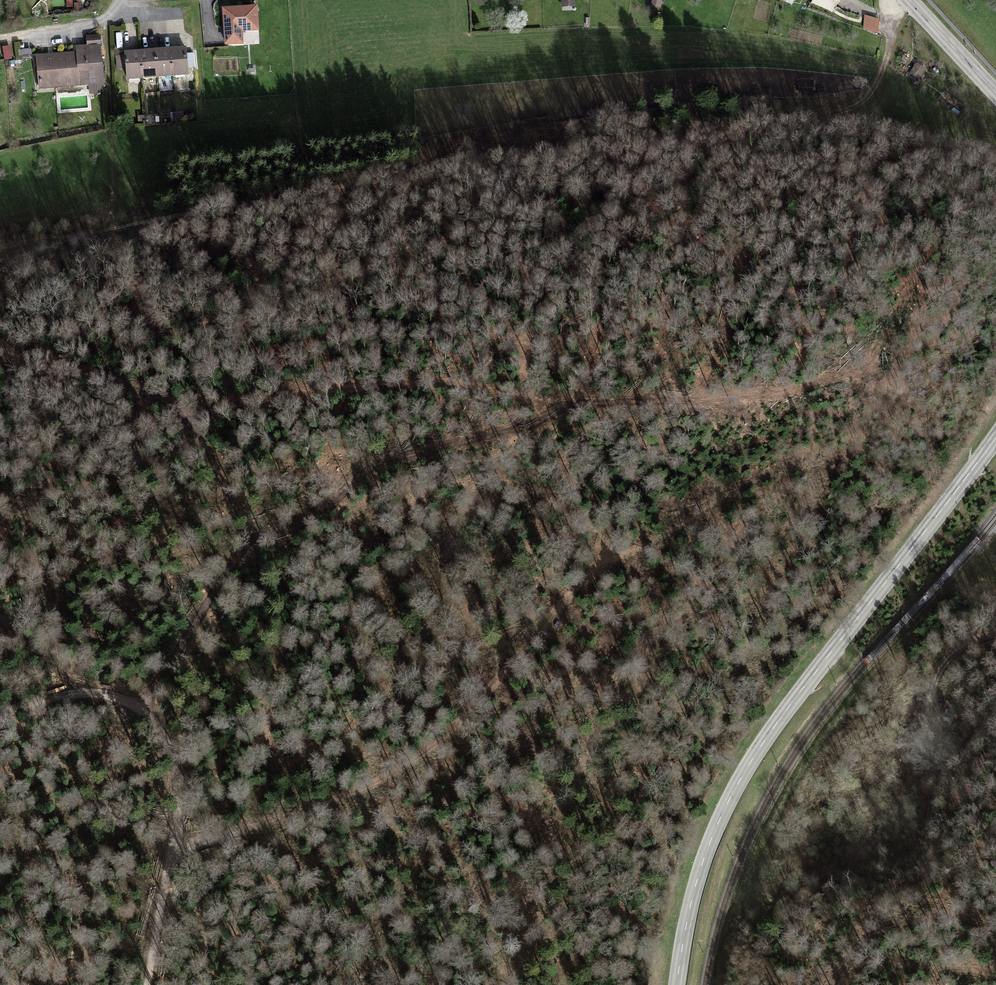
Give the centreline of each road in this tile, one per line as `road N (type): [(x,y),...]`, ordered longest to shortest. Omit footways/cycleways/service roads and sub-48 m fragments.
road 1 (track): [(809,122),(504,157),(222,202),(0,260)]
road 2 (tertiary): [(677,984),(700,872),(740,780),(995,437)]
road 3 (track): [(171,857),(375,782),(428,750),(566,599),(623,556)]
road 4 (track): [(147,984),(177,802),(176,771),(157,723),(138,705),(81,693),(0,711)]
road 5 (track): [(995,162),(809,122)]
road 6 (track): [(809,122),(854,109),(871,93),(883,71),(894,0)]
road 7 (residential): [(122,0),(113,20),(0,39)]
road 8 (tertiary): [(995,93),(910,0)]

